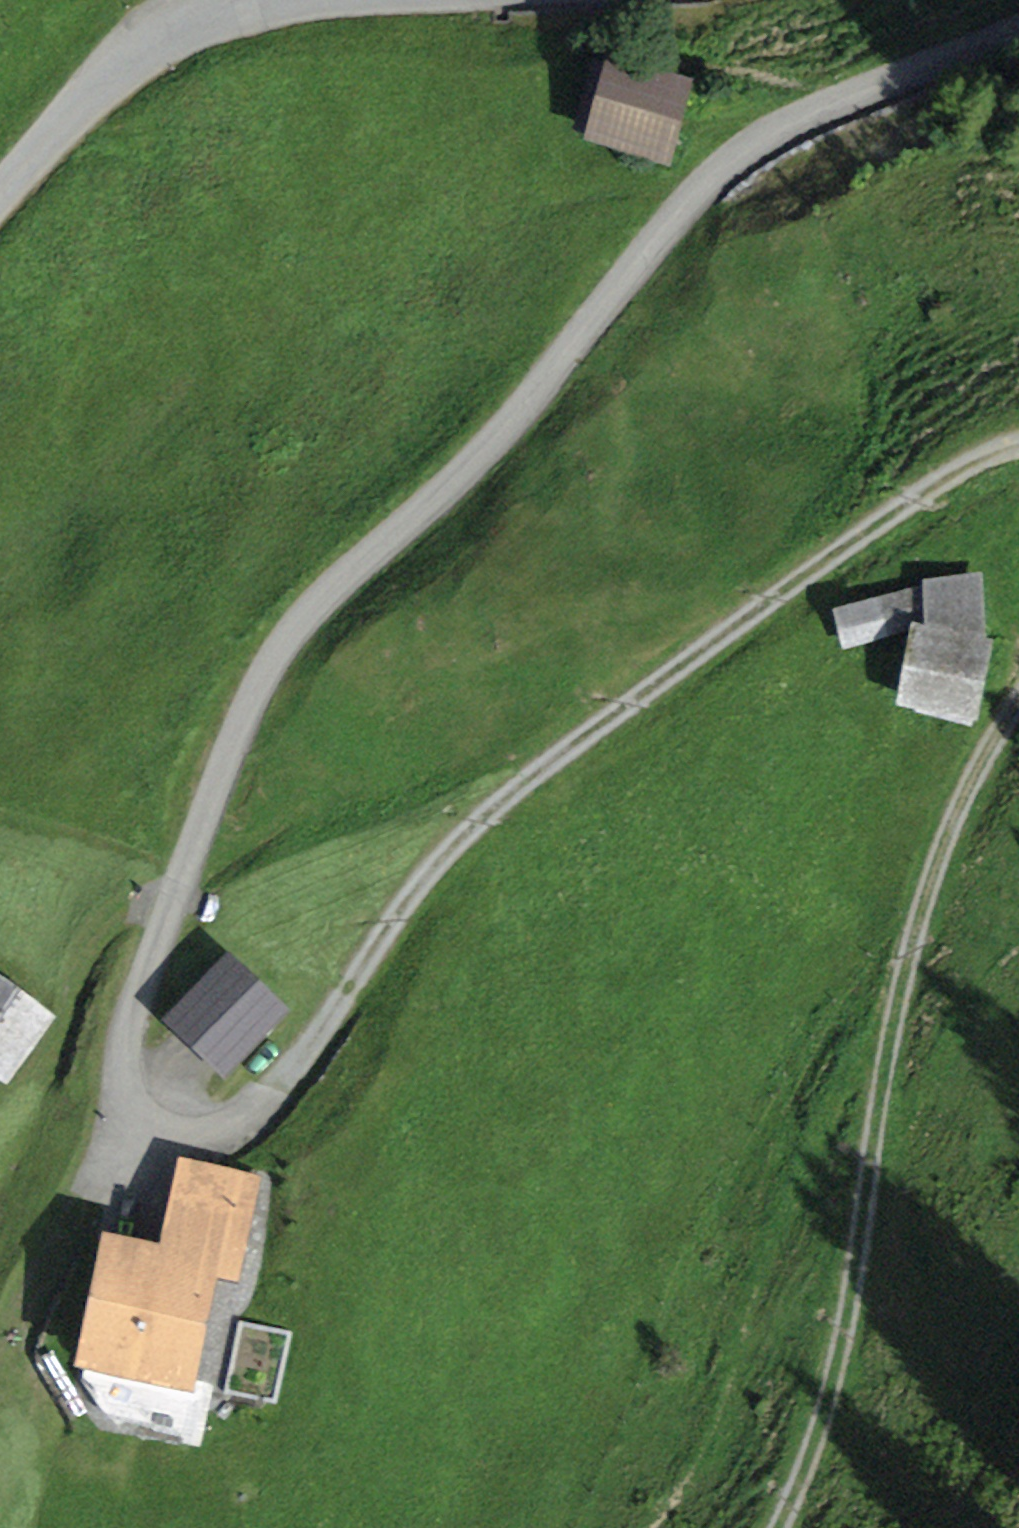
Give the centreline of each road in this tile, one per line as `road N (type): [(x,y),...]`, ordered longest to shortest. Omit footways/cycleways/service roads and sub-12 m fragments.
road 1 (residential): [(1018,29),(733,152),(585,290),(515,394),(305,572),(203,727),(128,923),(121,1075),(203,1131),(286,1075)]
road 2 (track): [(286,1075),(432,851),(701,603),(963,428),(1018,425)]
road 3 (track): [(1018,643),(882,980),(843,1213)]
road 4 (track): [(785,1527),(850,1434),(843,1213)]
road 5 (track): [(0,1133),(68,1052),(93,930),(128,923)]
road 6 (unclassified): [(0,173),(63,102),(191,0)]

